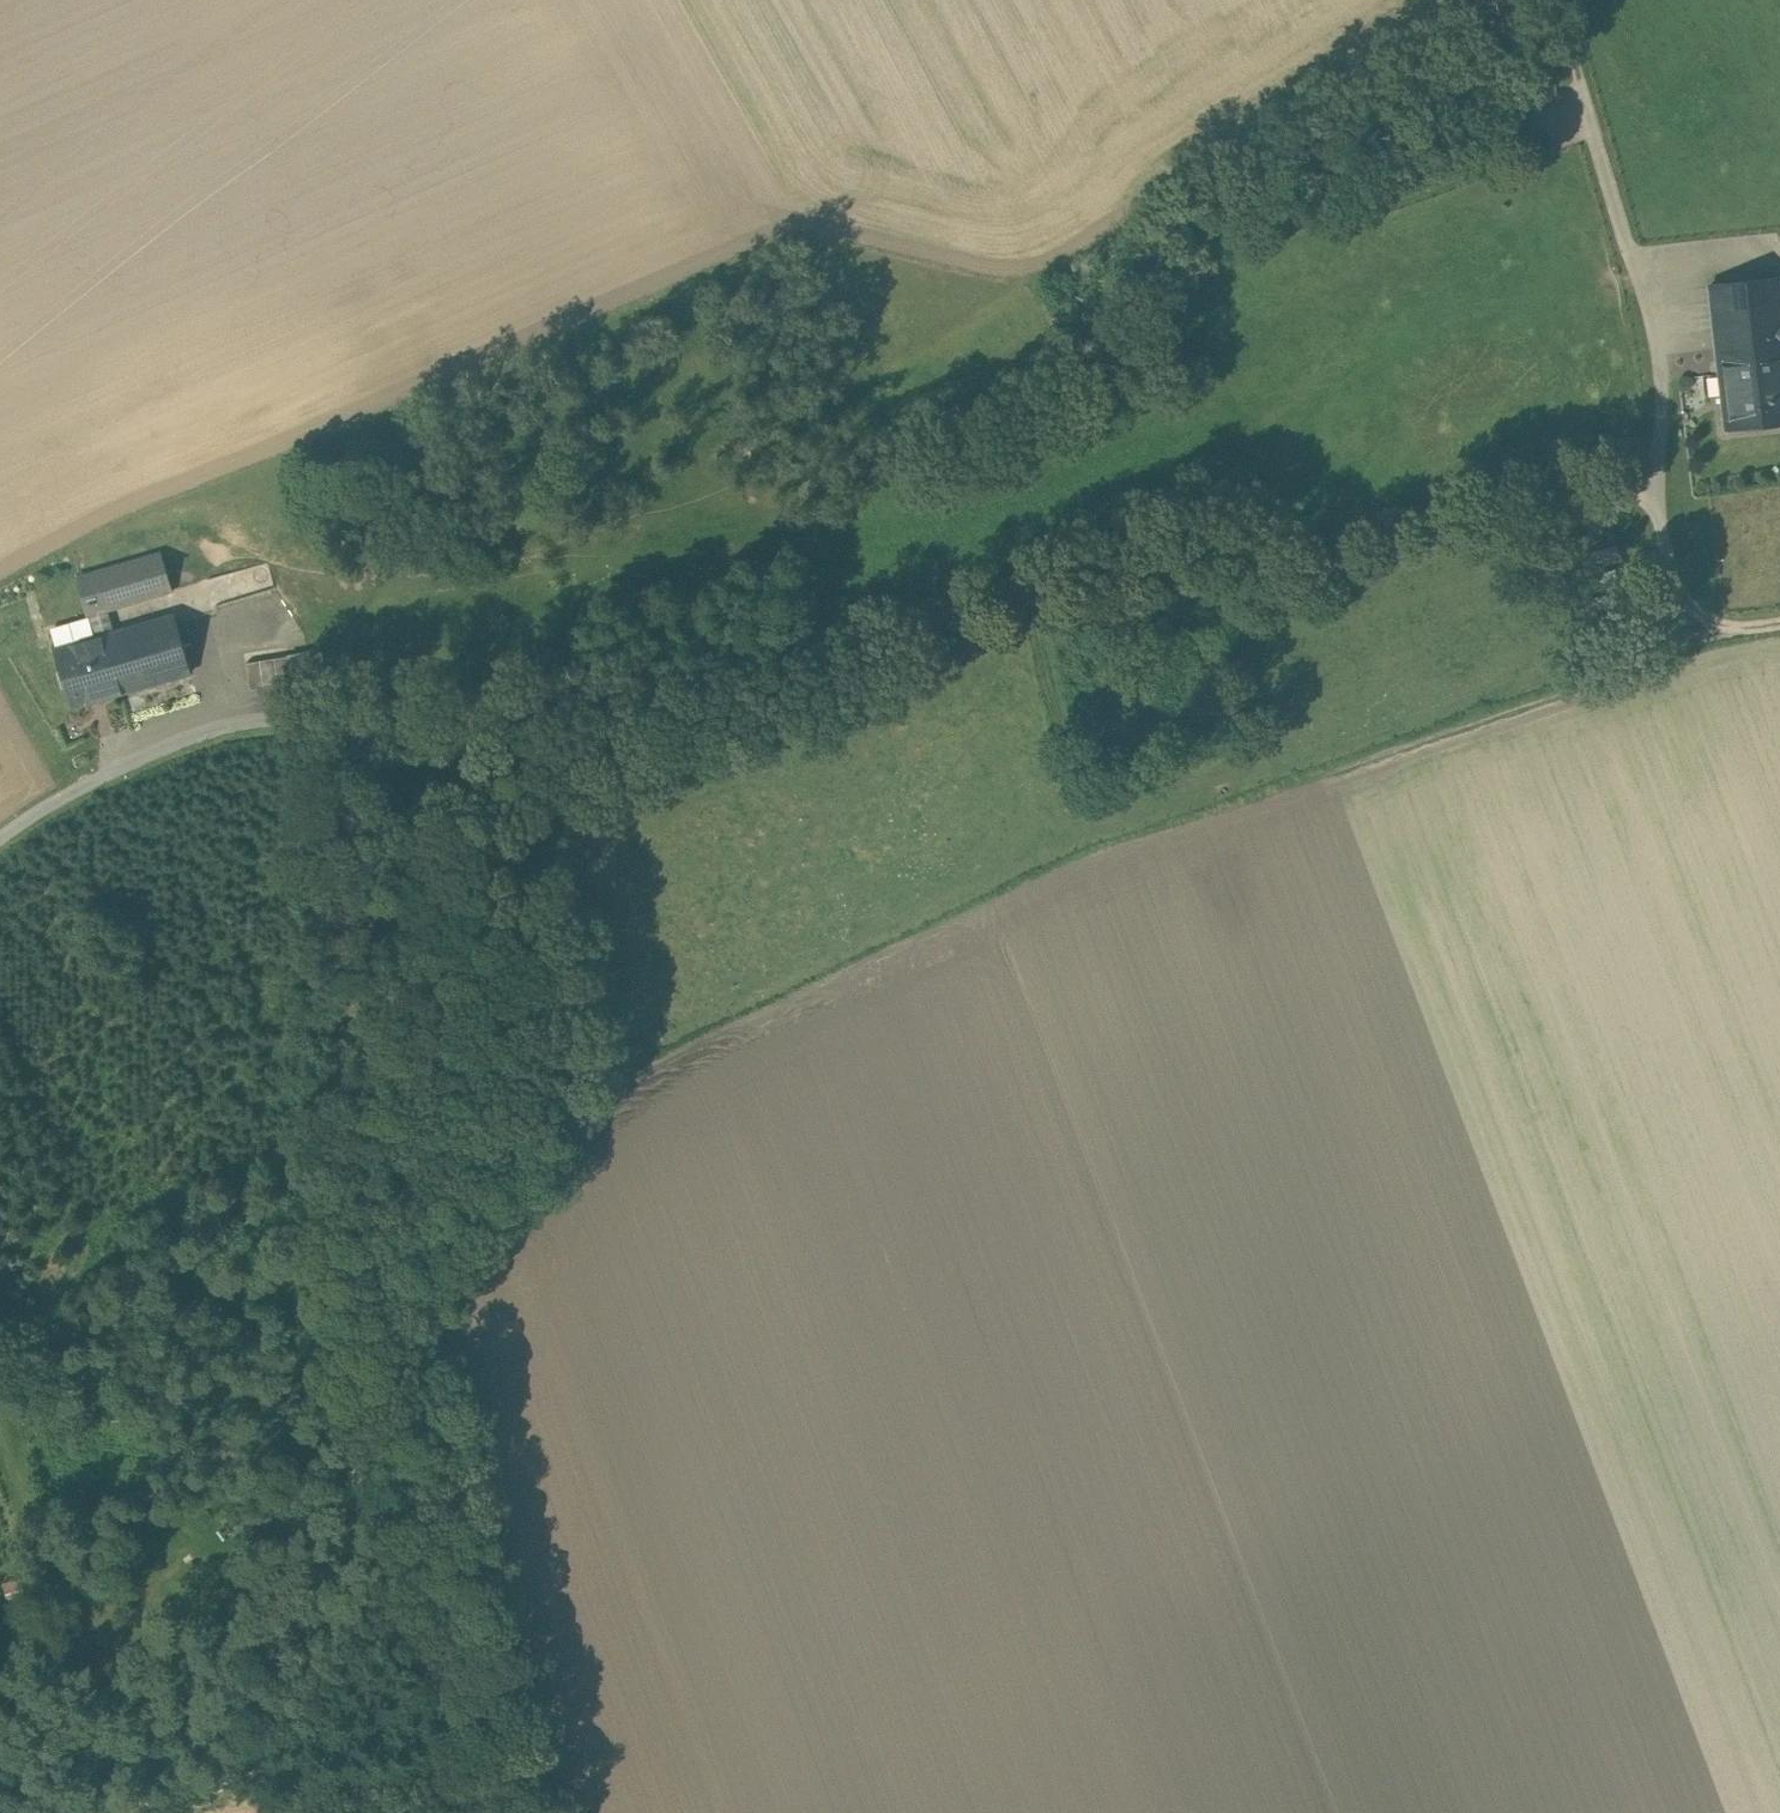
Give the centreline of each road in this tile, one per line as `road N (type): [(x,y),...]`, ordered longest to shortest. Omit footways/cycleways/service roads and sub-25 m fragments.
road 1 (unclassified): [(1580,81),(1657,335),(1663,397),(1658,474),(1399,551),(1298,572),(1186,567),(1057,582),(863,646),(487,714),(271,726),(160,749),(0,839)]
road 2 (track): [(0,1366),(155,1706),(270,1812)]

